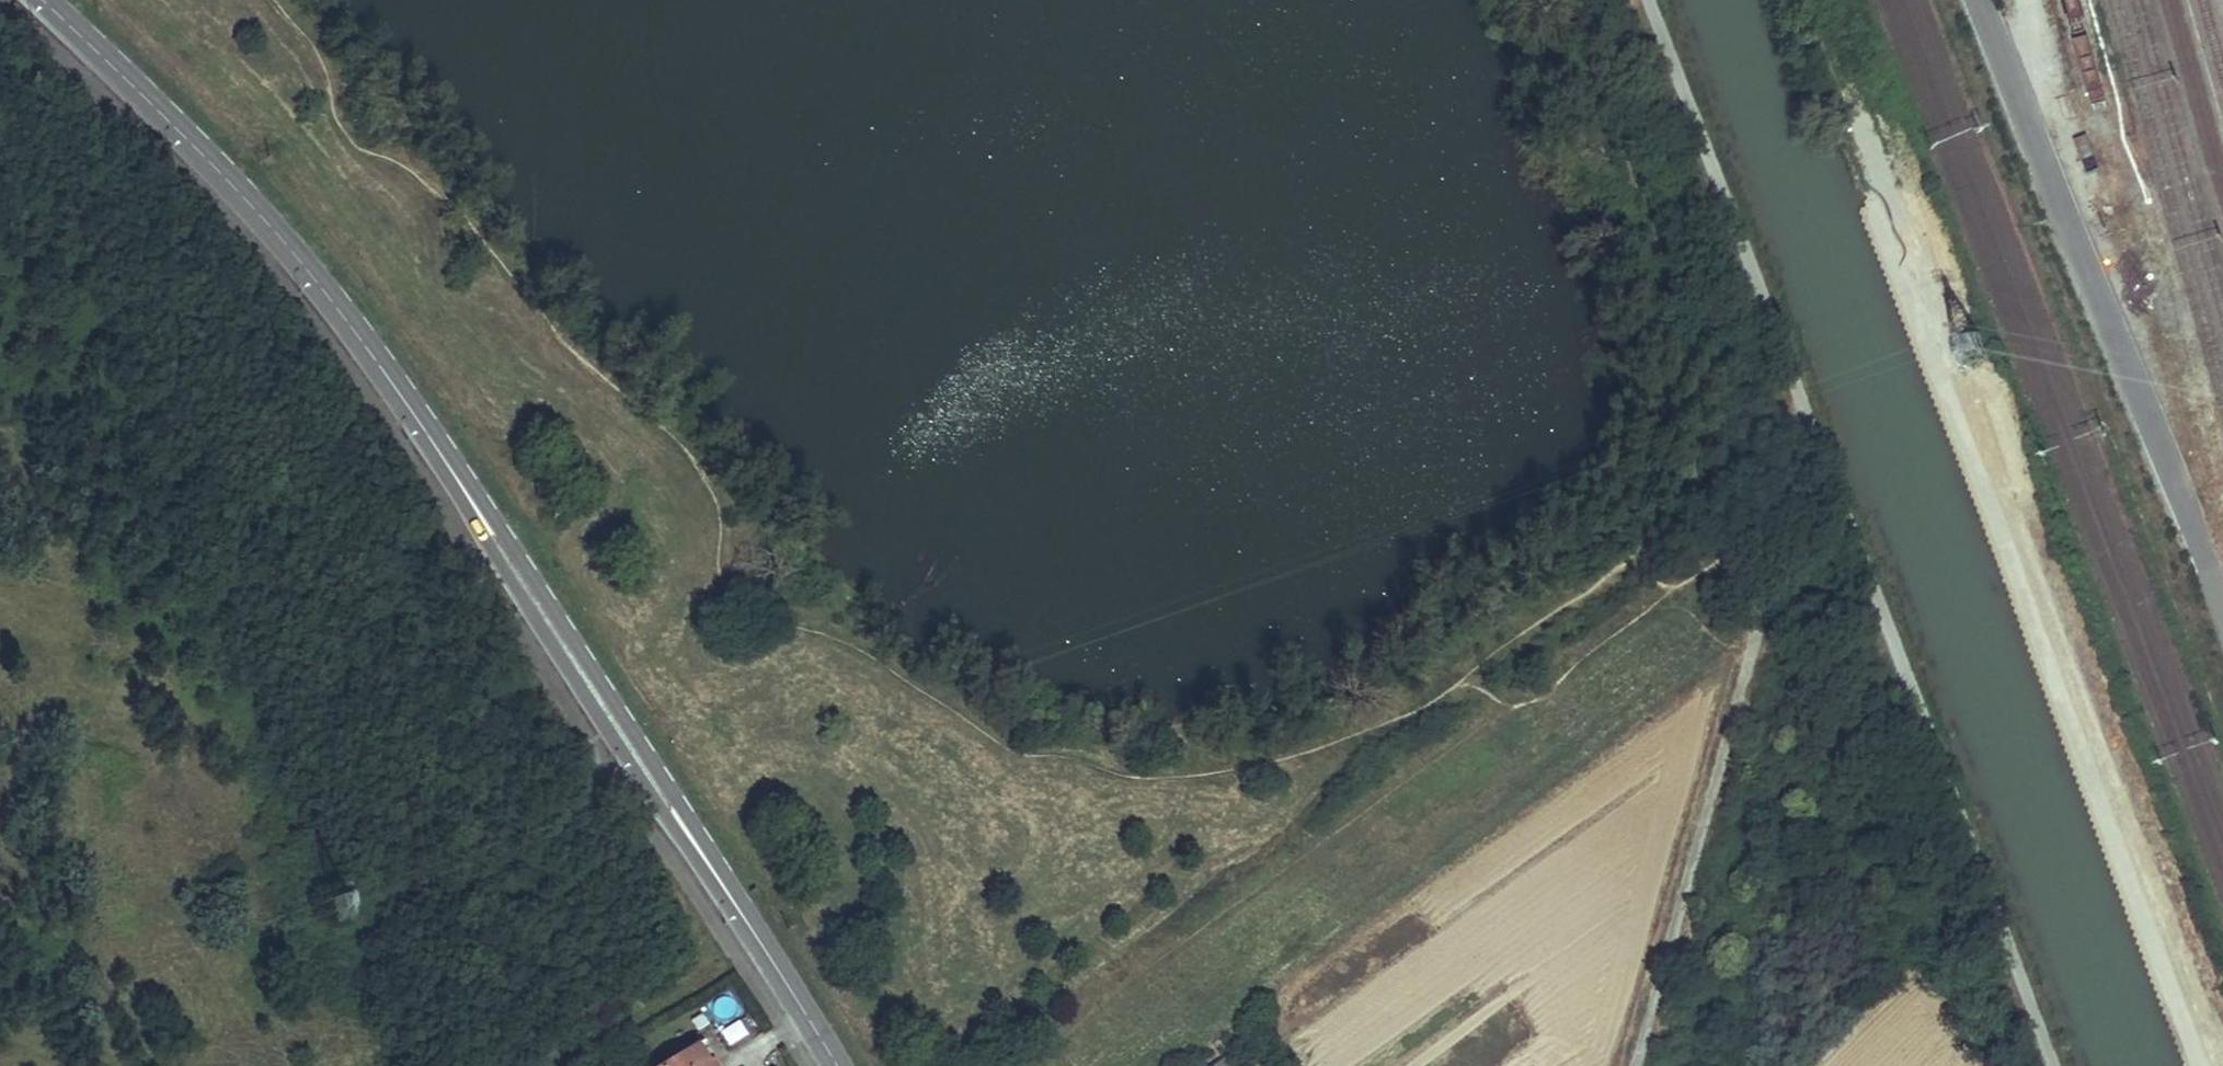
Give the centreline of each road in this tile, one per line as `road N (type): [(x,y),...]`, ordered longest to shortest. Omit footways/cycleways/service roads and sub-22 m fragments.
road 1 (tertiary): [(837,1065),(444,457),(325,292),(207,158),(42,0)]
road 2 (track): [(2222,1038),(1816,0)]

